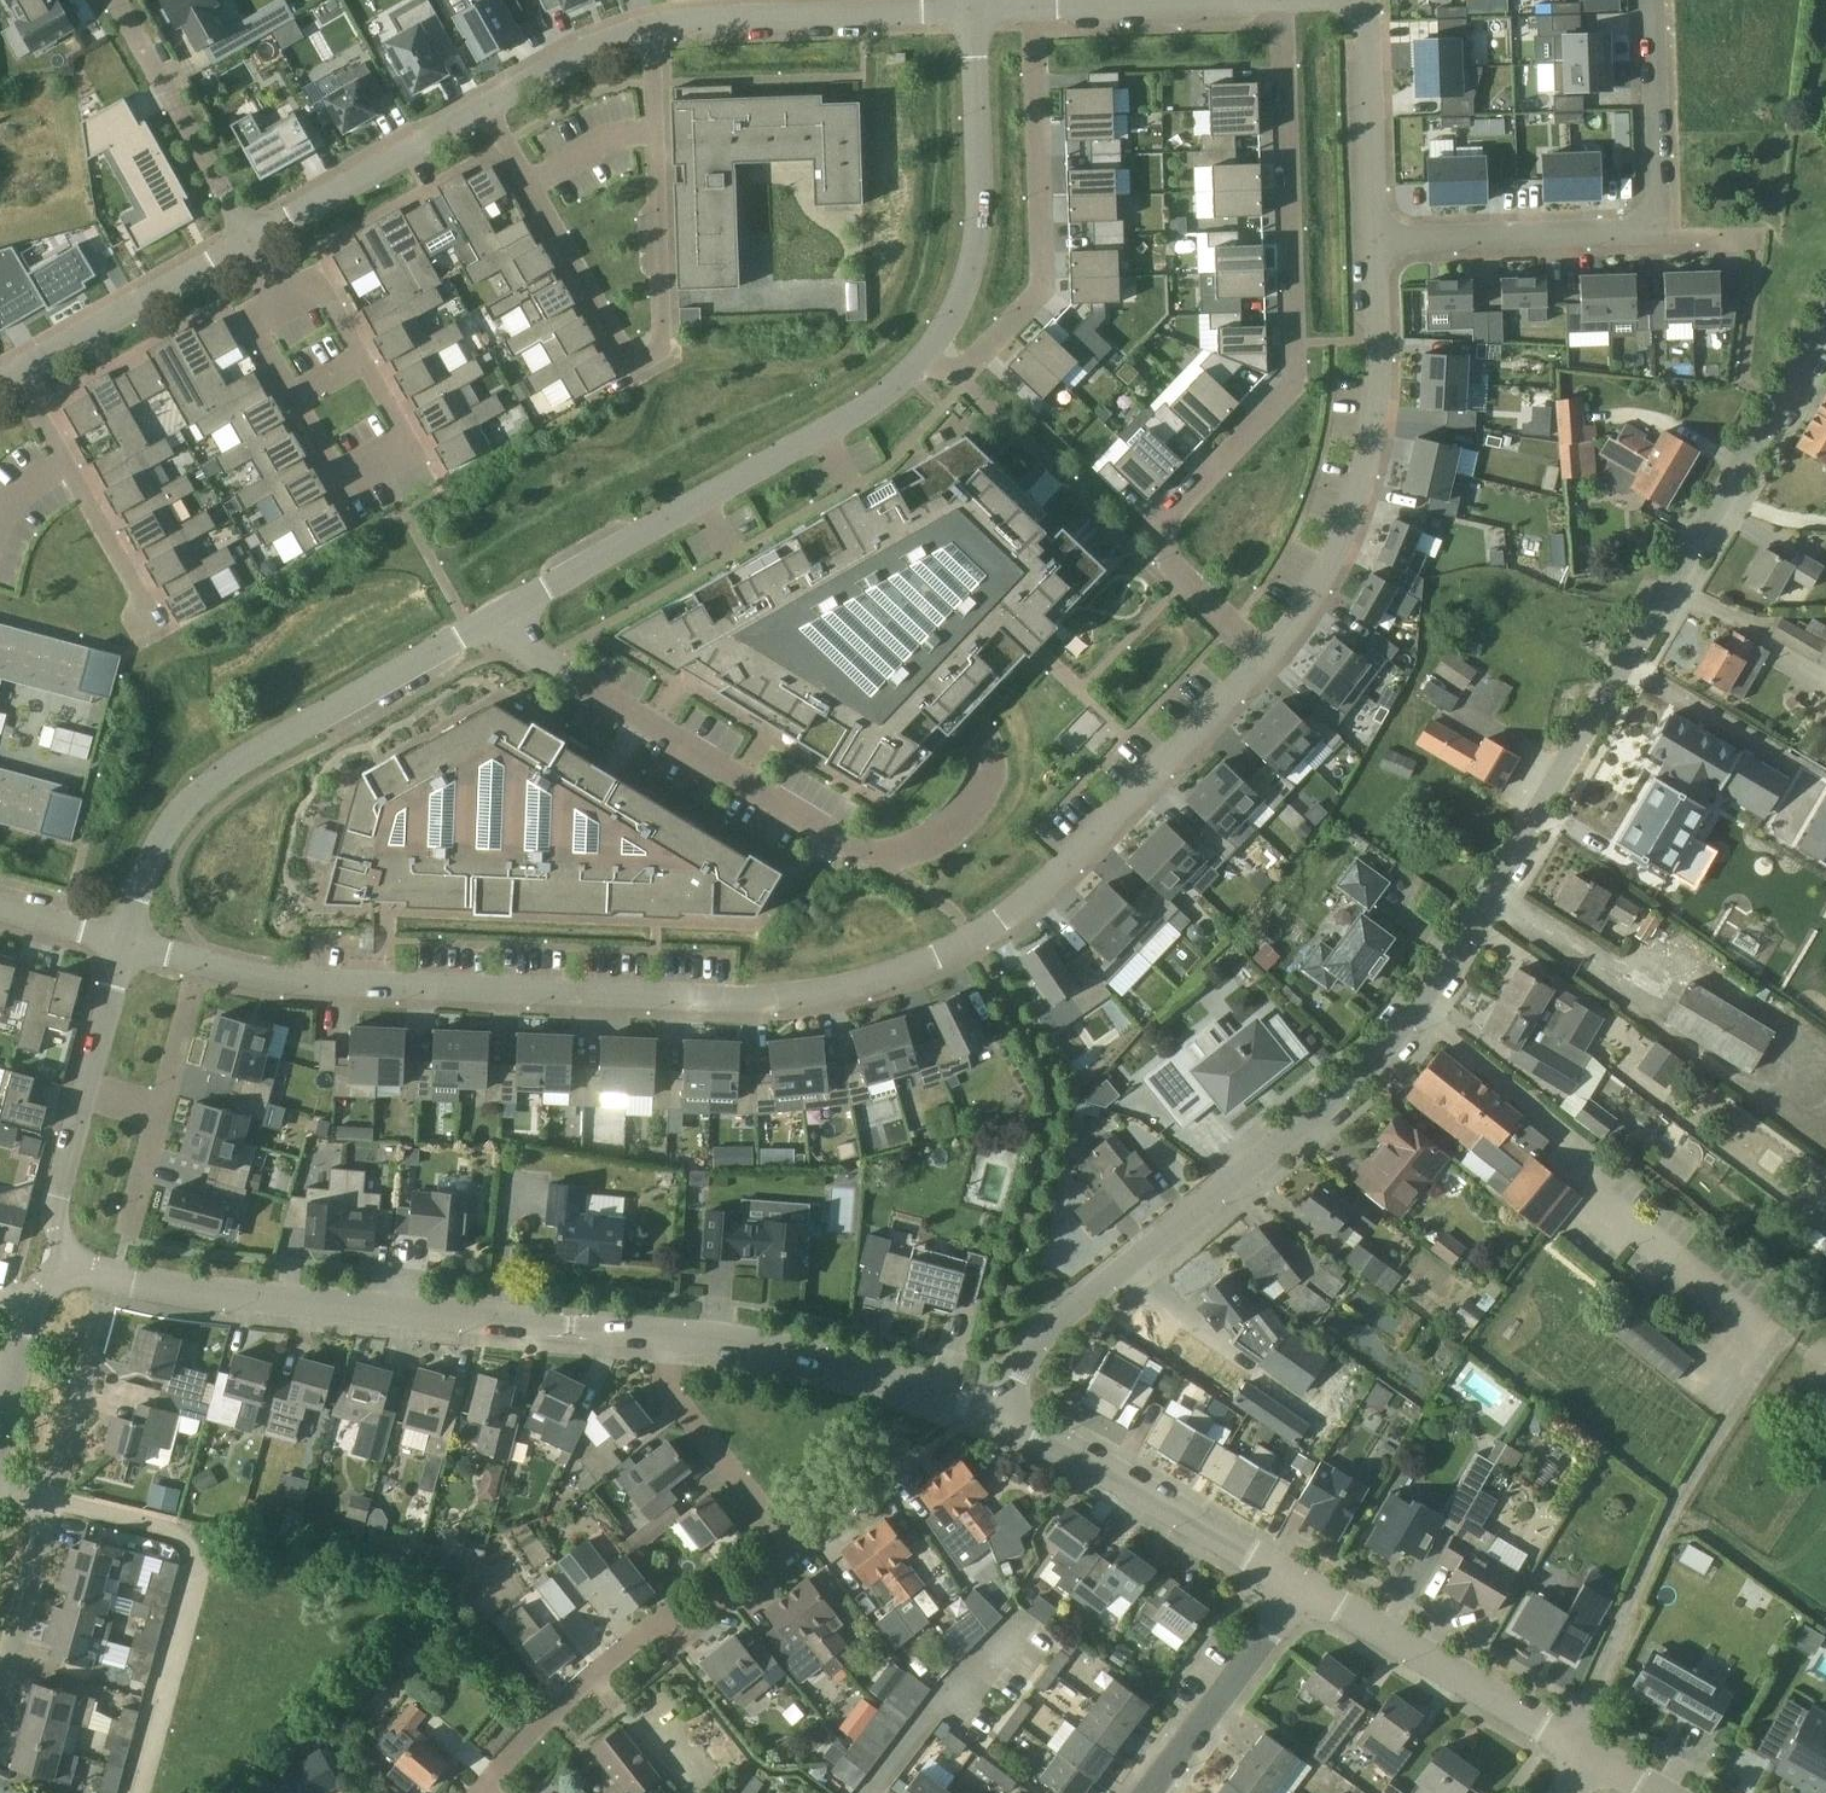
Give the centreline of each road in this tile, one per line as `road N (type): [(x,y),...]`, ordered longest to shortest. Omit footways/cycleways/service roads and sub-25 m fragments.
road 1 (residential): [(1000,1417),(1034,1347),(1073,1308),(1324,1111),(1418,1009),(1825,317)]
road 2 (residential): [(129,944),(299,992),(522,1002),(839,1001),(972,946),(1056,882),(1260,662)]
road 3 (residential): [(1285,1),(1292,372),(1285,392),(1169,522),(1166,544),(1170,566),(1260,662)]
road 4 (unclassified): [(984,740),(994,774),(982,812),(953,845),(906,863),(867,857),(481,631)]
road 5 (unclassified): [(481,631),(880,404),(931,349)]
road 6 (residential): [(630,1337),(109,1280)]
road 7 (residential): [(1653,0),(1654,221),(1638,233),(1376,241)]
road 8 (unclassified): [(129,944),(162,840),(216,776),(481,631)]
road 9 (unclassified): [(528,190),(634,379),(672,359),(662,132)]
road 10 (residential): [(1260,662),(1351,525),(1376,410),(1376,241)]
road 11 (residential): [(931,349),(959,364),(980,360),(1032,305),(1041,284),(1031,10)]
road 12 (residential): [(479,1792),(602,1667),(643,1638),(701,1629),(797,1553)]
road 13 (residential): [(0,1668),(109,1280)]
road 14 (residential): [(1000,1417),(866,1375),(630,1337)]
road 15 (unclassified): [(931,349),(958,309),(981,225),(976,12)]
road 16 (residential): [(1303,1586),(1000,1417)]
road 17 (residential): [(1596,1758),(1303,1586)]
road 18 (unclassified): [(66,1266),(58,1196),(129,944)]
road 19 (unclassified): [(655,29),(976,12)]
road 20 (residential): [(253,244),(116,0)]
road 21 (residential): [(797,1553),(630,1337)]
road 22 (unclassified): [(16,374),(253,244)]
road 23 (unclassified): [(295,404),(344,487),(409,452),(362,368)]
road 24 (unclassified): [(253,244),(483,110)]
road 25 (residential): [(1147,1792),(1303,1586)]
road 26 (residential): [(1285,1),(1031,10)]
road 27 (residential): [(1376,241),(1364,0)]
road 28 (unclassified): [(483,110),(597,45),(655,29)]
road 29 (unclassified): [(68,464),(159,629)]
road 30 (track): [(1676,1511),(1825,1619)]
road 31 (residential): [(797,1553),(913,1459)]
road 32 (unclassified): [(662,132),(603,145),(528,190)]
road 33 (unclassified): [(283,296),(246,319),(295,404)]
road 34 (unclassified): [(362,368),(313,279),(283,296)]
road 35 (unclassified): [(129,944),(0,910)]

